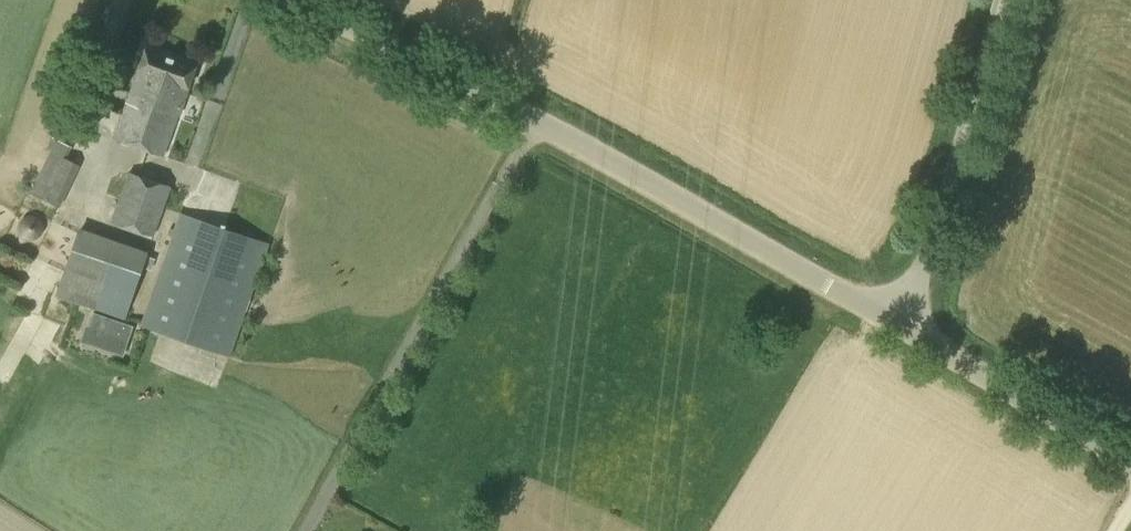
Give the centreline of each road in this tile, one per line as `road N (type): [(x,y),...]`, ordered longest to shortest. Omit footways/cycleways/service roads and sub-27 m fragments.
road 1 (unclassified): [(908,331),(538,121),(284,0)]
road 2 (unclassified): [(908,331),(1002,0)]
road 3 (unclassified): [(1130,463),(908,331)]

